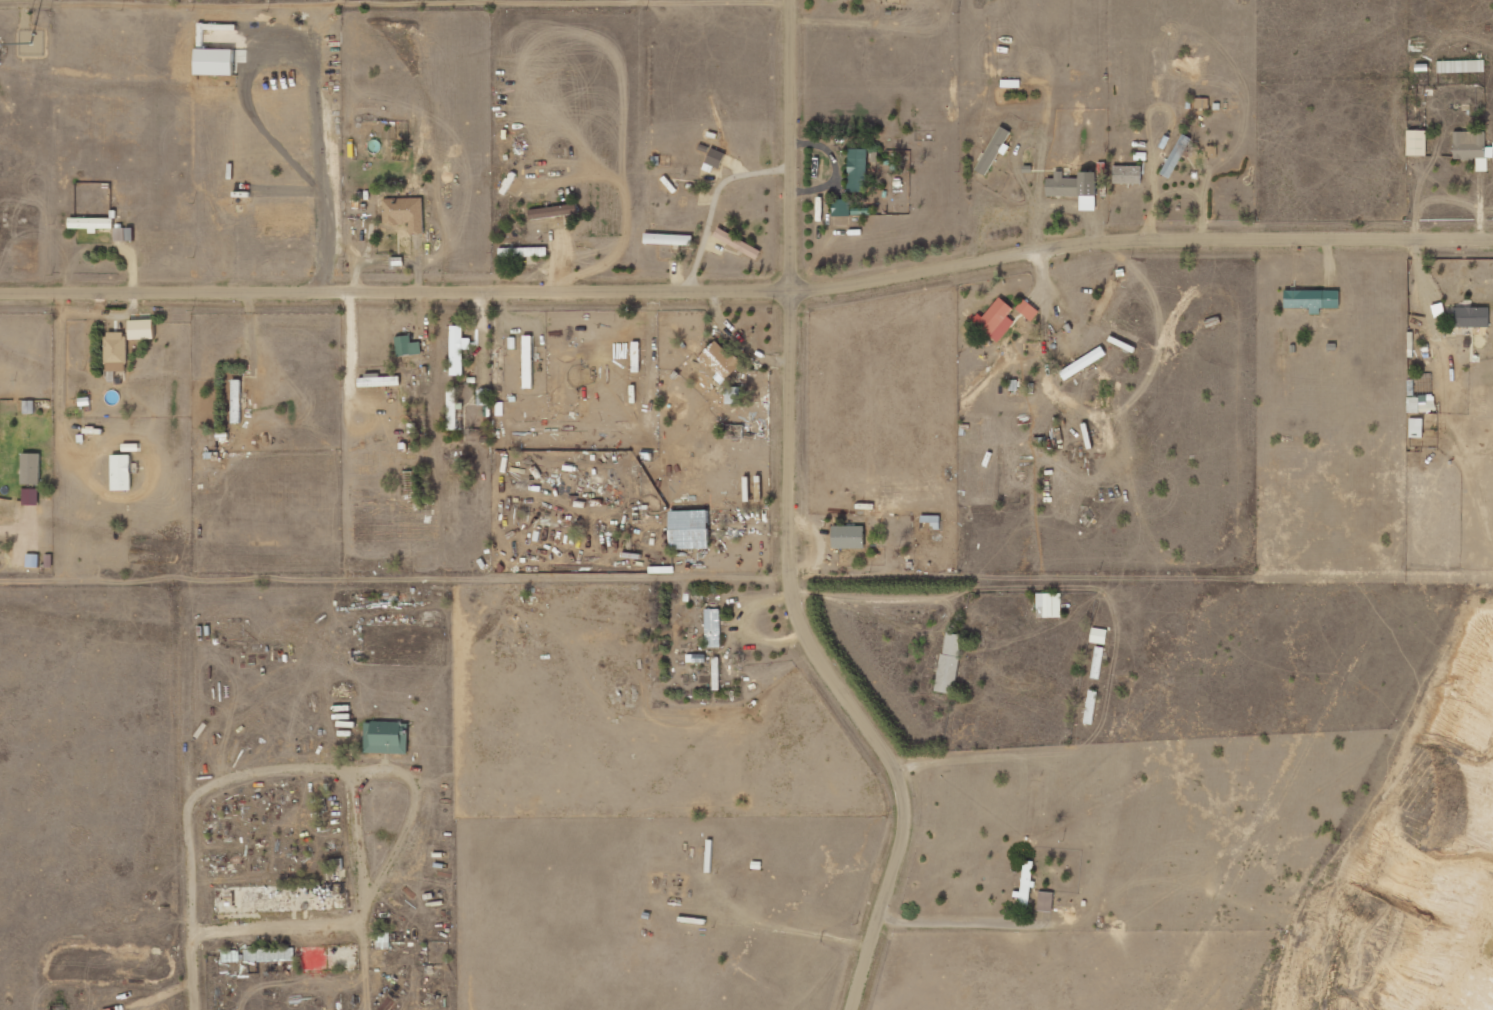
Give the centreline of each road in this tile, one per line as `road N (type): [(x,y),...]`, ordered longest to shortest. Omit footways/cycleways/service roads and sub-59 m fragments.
road 1 (residential): [(1492,238),(1129,238),(824,290),(0,291)]
road 2 (residential): [(791,0),(784,575),(811,657),(883,754),(904,802),(848,1009)]
road 3 (residential): [(0,579),(784,575)]
road 4 (residential): [(80,866),(84,1009)]

